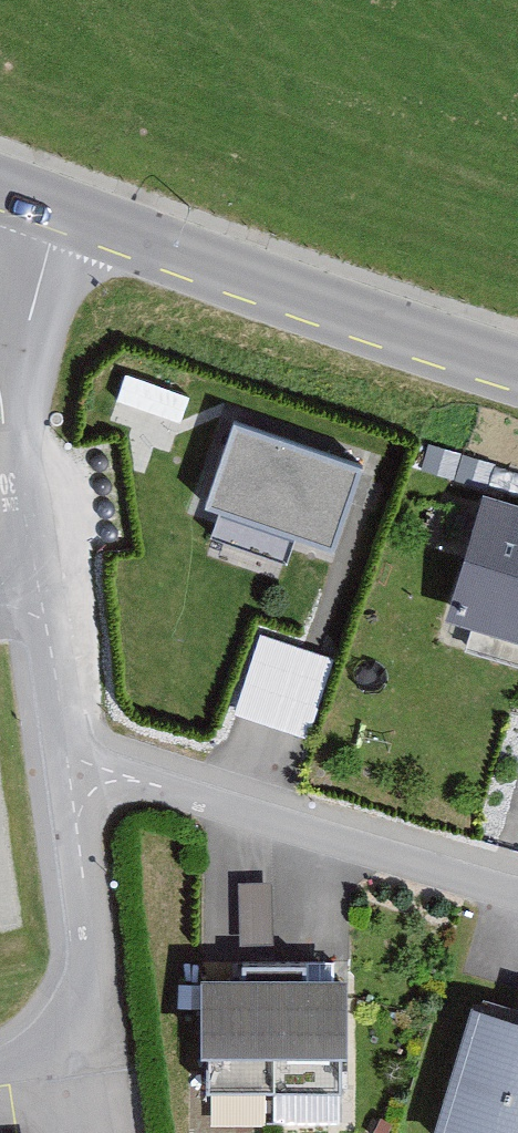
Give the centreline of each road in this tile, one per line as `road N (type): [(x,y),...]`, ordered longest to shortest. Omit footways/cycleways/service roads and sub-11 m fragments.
road 1 (tertiary): [(62,205),(517,354)]
road 2 (residential): [(66,759),(517,895)]
road 3 (residential): [(66,759),(85,1076),(0,1088)]
road 4 (residential): [(62,205),(30,308),(41,590)]
road 5 (residential): [(41,590),(66,759)]

